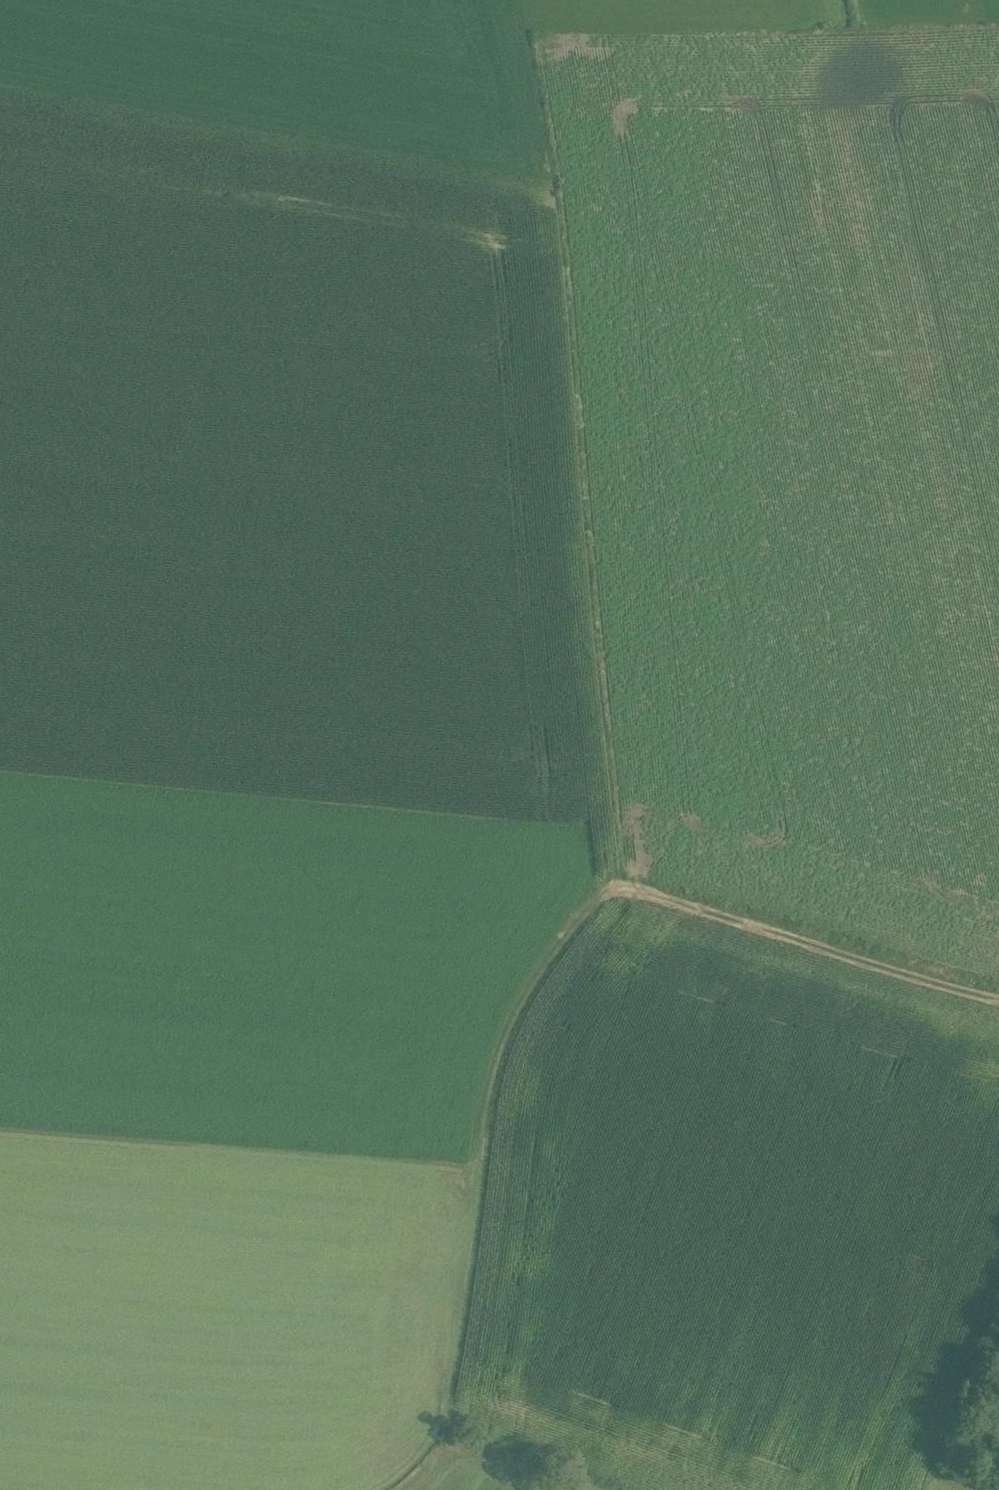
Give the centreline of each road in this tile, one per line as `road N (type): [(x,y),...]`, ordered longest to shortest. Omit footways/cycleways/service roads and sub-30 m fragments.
road 1 (track): [(998,997),(651,894)]

